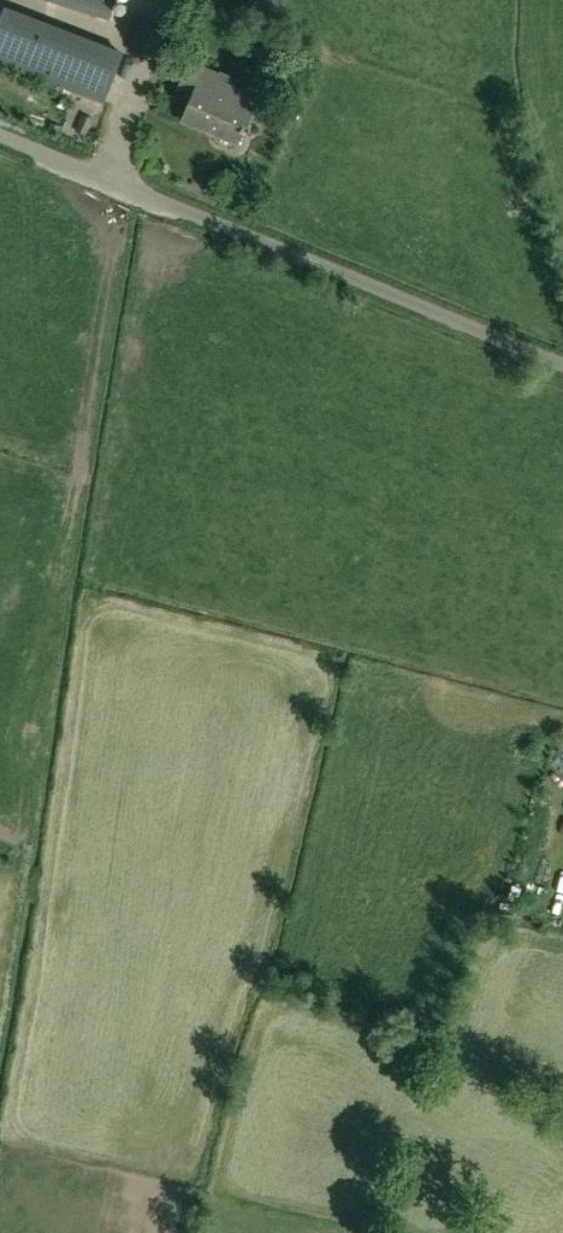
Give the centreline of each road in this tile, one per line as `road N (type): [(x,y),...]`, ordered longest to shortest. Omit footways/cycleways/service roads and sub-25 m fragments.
road 1 (unclassified): [(562,367),(0,140)]

